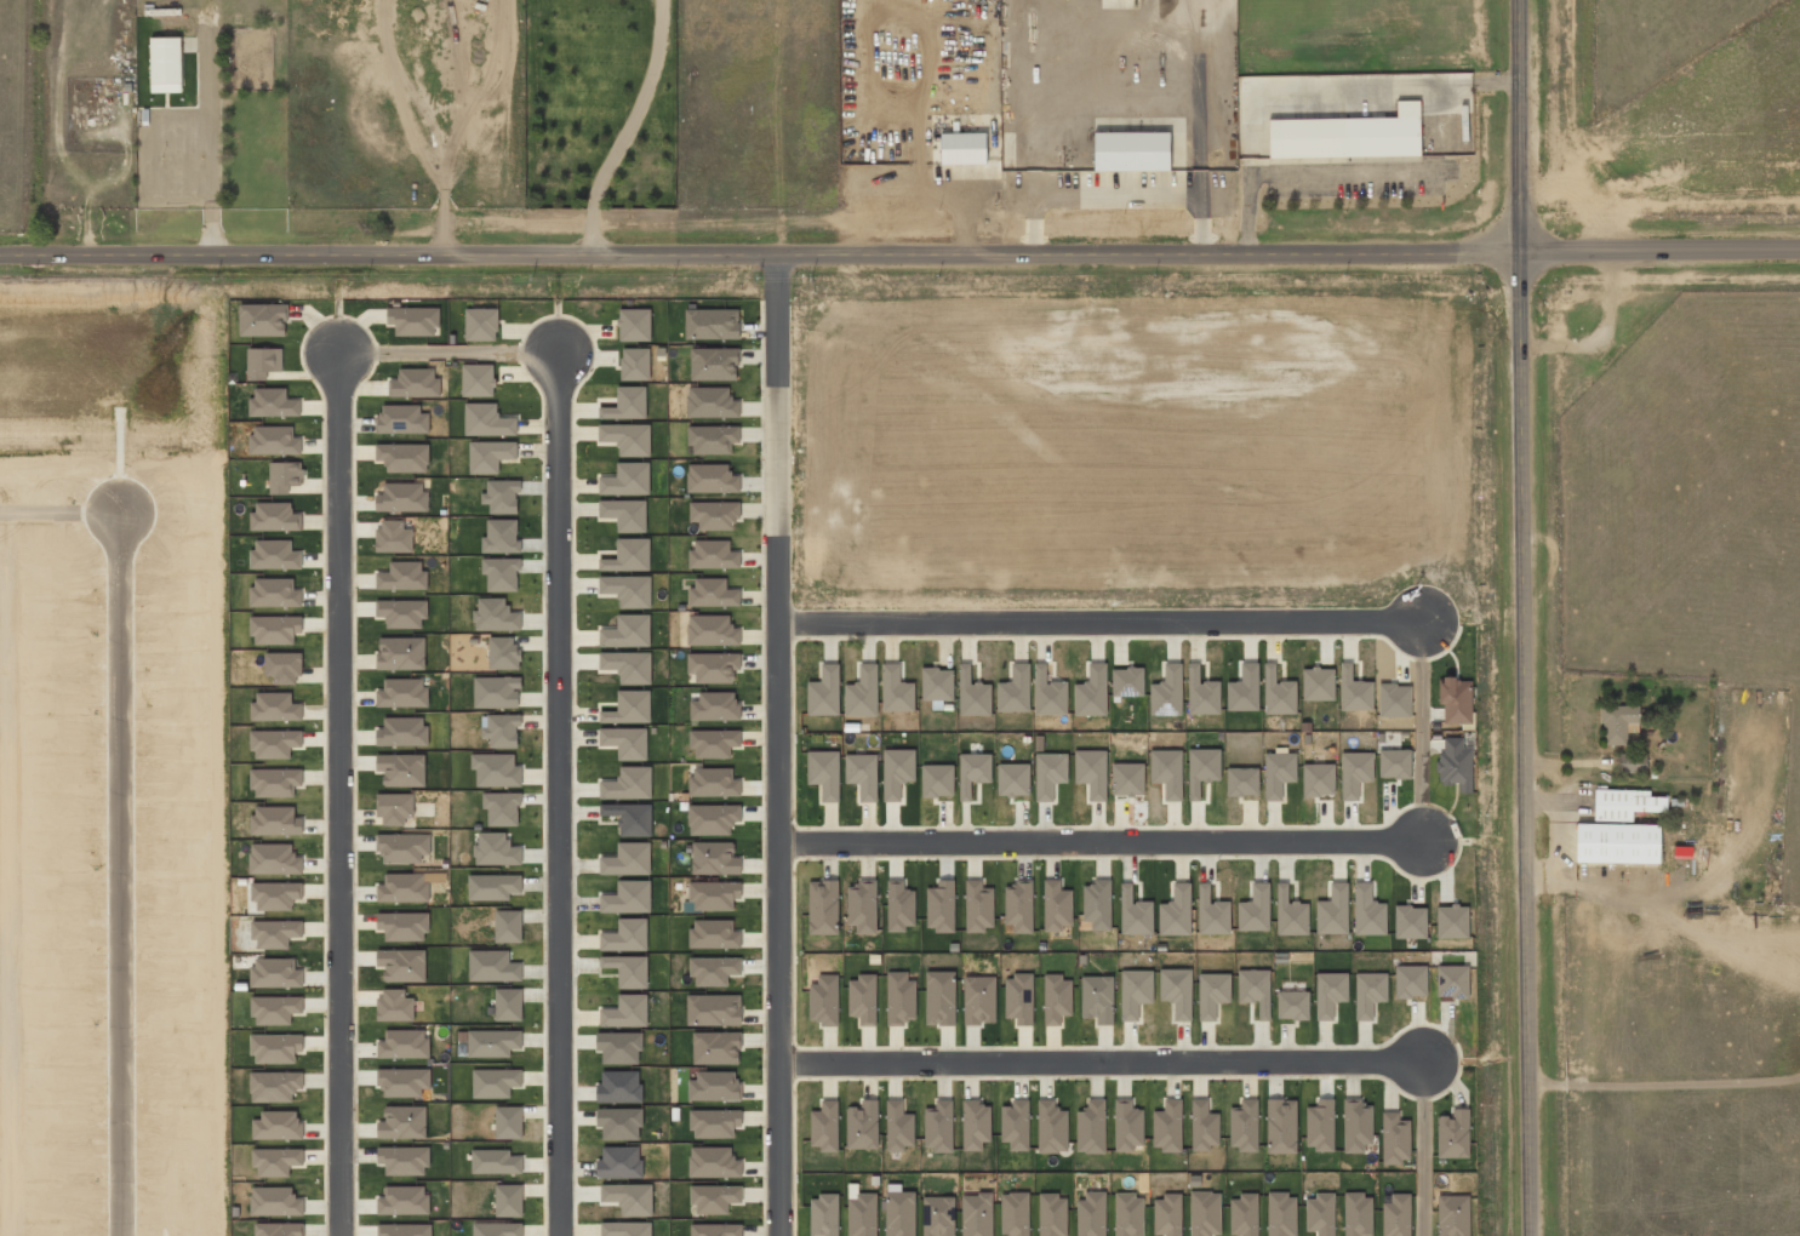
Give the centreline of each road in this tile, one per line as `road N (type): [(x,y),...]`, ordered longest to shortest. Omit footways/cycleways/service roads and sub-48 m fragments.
road 1 (tertiary): [(0,257),(1799,250)]
road 2 (residential): [(1534,1235),(1521,252)]
road 3 (residential): [(778,1235),(773,256)]
road 4 (residential): [(559,1235),(556,349)]
road 5 (residential): [(343,1235),(341,350)]
road 6 (residential): [(113,507),(117,1235)]
road 7 (residential): [(777,1064),(1423,1058)]
road 8 (residential): [(776,842),(1421,841)]
road 9 (residential): [(775,623),(1419,617)]
road 10 (residential): [(1532,972),(1799,969)]
road 11 (tertiary): [(1521,252),(1522,0)]

